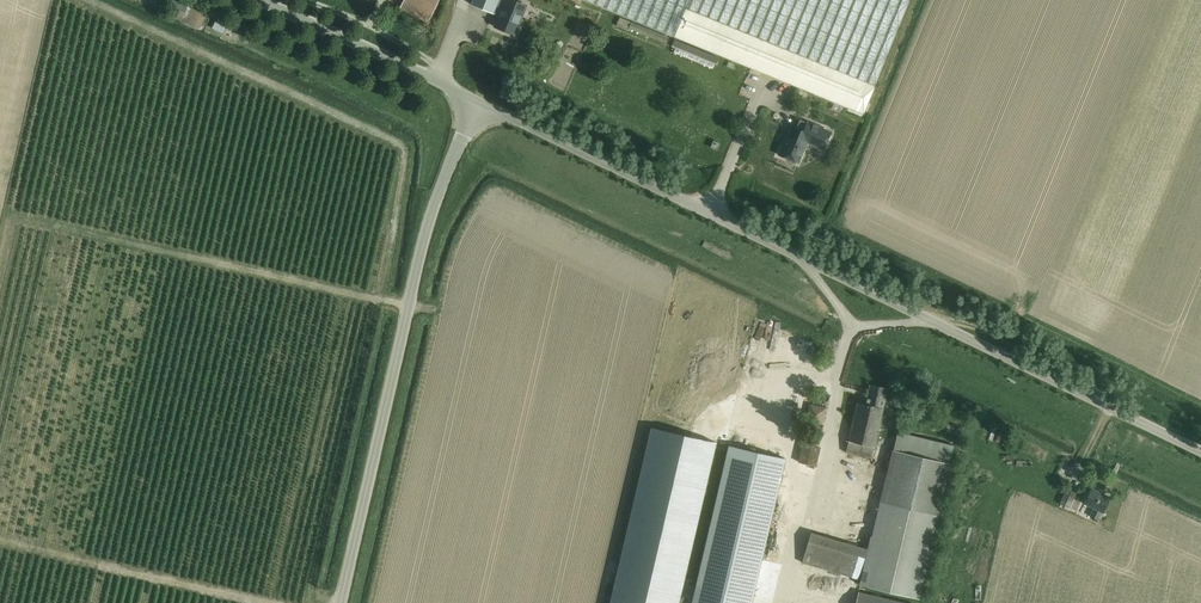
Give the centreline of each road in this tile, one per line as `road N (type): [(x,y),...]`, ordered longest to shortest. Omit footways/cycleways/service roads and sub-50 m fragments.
road 1 (unclassified): [(1200,452),(481,103)]
road 2 (unclassified): [(341,602),(429,224),(481,103)]
road 3 (track): [(0,215),(447,315)]
road 4 (track): [(0,543),(260,602)]
road 5 (unclassified): [(481,103),(257,0)]

